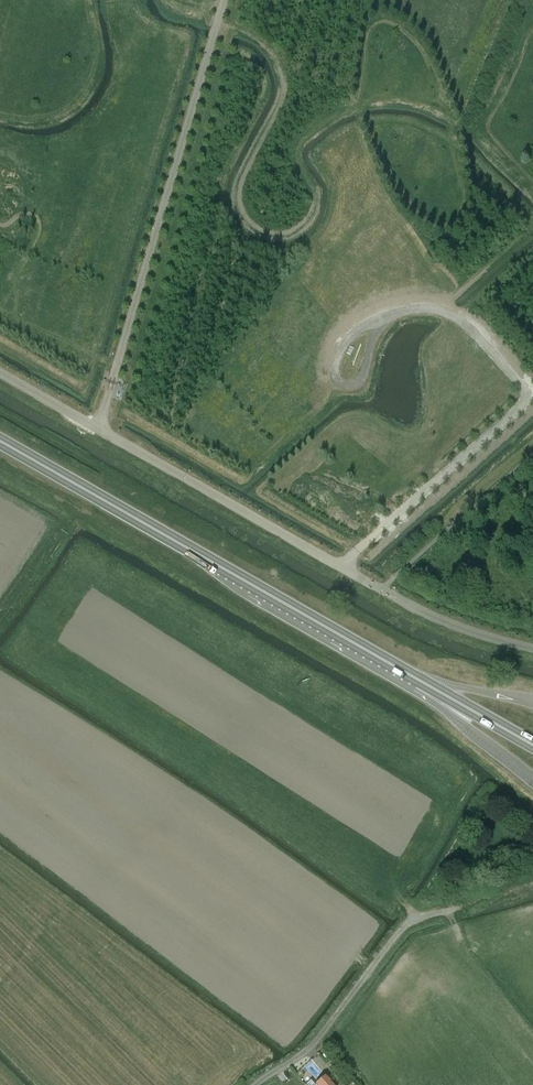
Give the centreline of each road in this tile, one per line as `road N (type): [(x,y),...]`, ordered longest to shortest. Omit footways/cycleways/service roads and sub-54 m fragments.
road 1 (trunk): [(532,744),(0,440)]
road 2 (unclassified): [(101,433),(223,0)]
road 3 (unclassified): [(255,1084),(321,1036),(406,923),(532,884)]

